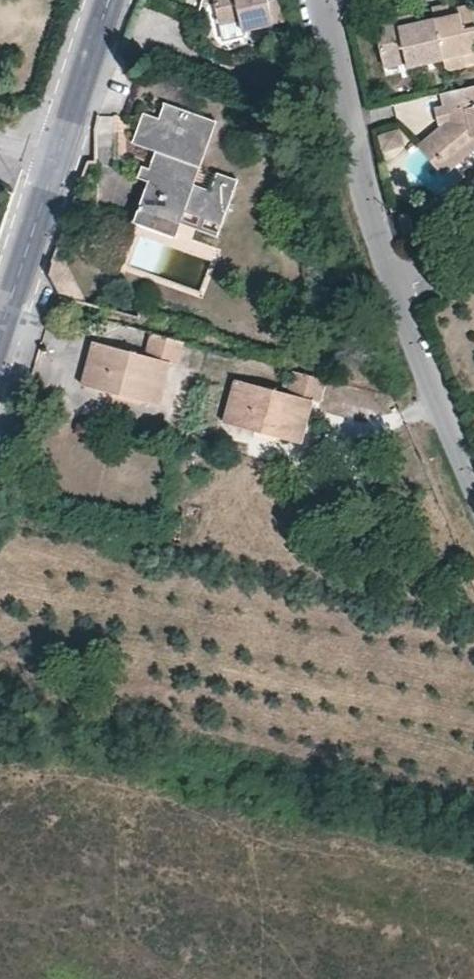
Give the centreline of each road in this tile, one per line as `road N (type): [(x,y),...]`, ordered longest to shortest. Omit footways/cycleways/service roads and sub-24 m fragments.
road 1 (residential): [(317,0),(406,329),(473,500)]
road 2 (residential): [(58,158),(0,333)]
road 3 (residential): [(111,0),(58,158)]

